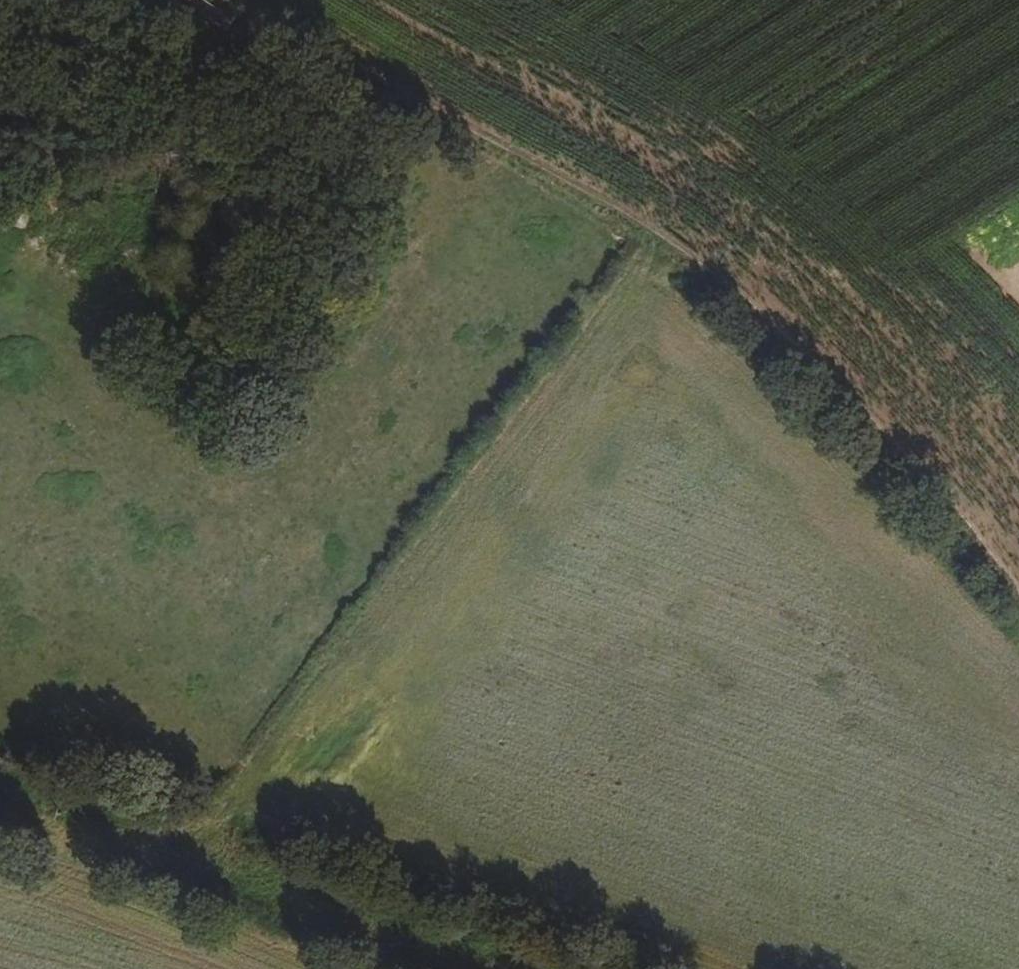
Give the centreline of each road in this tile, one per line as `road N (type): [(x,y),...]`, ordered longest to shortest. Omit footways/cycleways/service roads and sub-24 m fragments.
road 1 (track): [(1018,605),(786,359),(640,236)]
road 2 (track): [(253,0),(640,236)]
road 3 (track): [(223,794),(187,826),(122,842),(0,816)]

